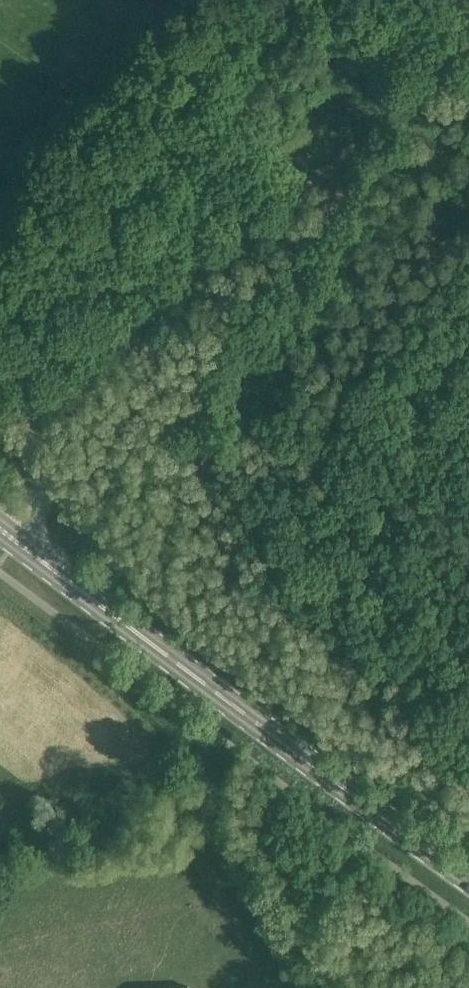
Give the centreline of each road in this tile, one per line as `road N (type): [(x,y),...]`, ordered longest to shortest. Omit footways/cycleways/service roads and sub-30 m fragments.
road 1 (track): [(20,443),(468,51)]
road 2 (primary): [(468,876),(18,543)]
road 3 (unclassified): [(18,543),(42,498),(42,469),(0,425)]

